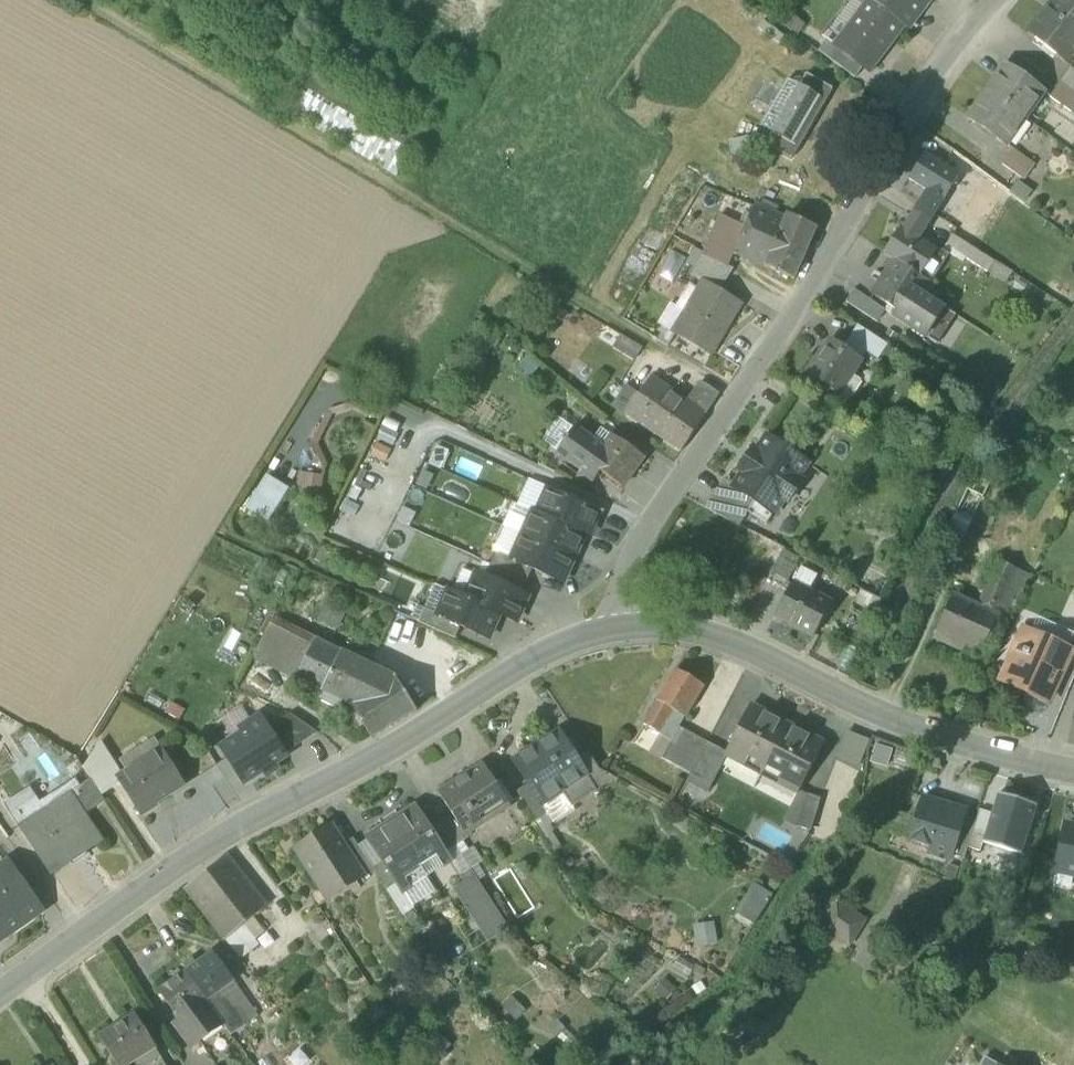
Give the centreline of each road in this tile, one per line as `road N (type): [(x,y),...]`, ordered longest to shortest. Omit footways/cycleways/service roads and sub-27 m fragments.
road 1 (residential): [(614,626),(647,526),(808,289),(936,64),(993,0)]
road 2 (secondary): [(0,993),(224,831),(398,743),(543,653),(614,626)]
road 3 (track): [(737,393),(175,56)]
road 4 (secondary): [(614,626),(711,636),(910,721),(1073,772)]

